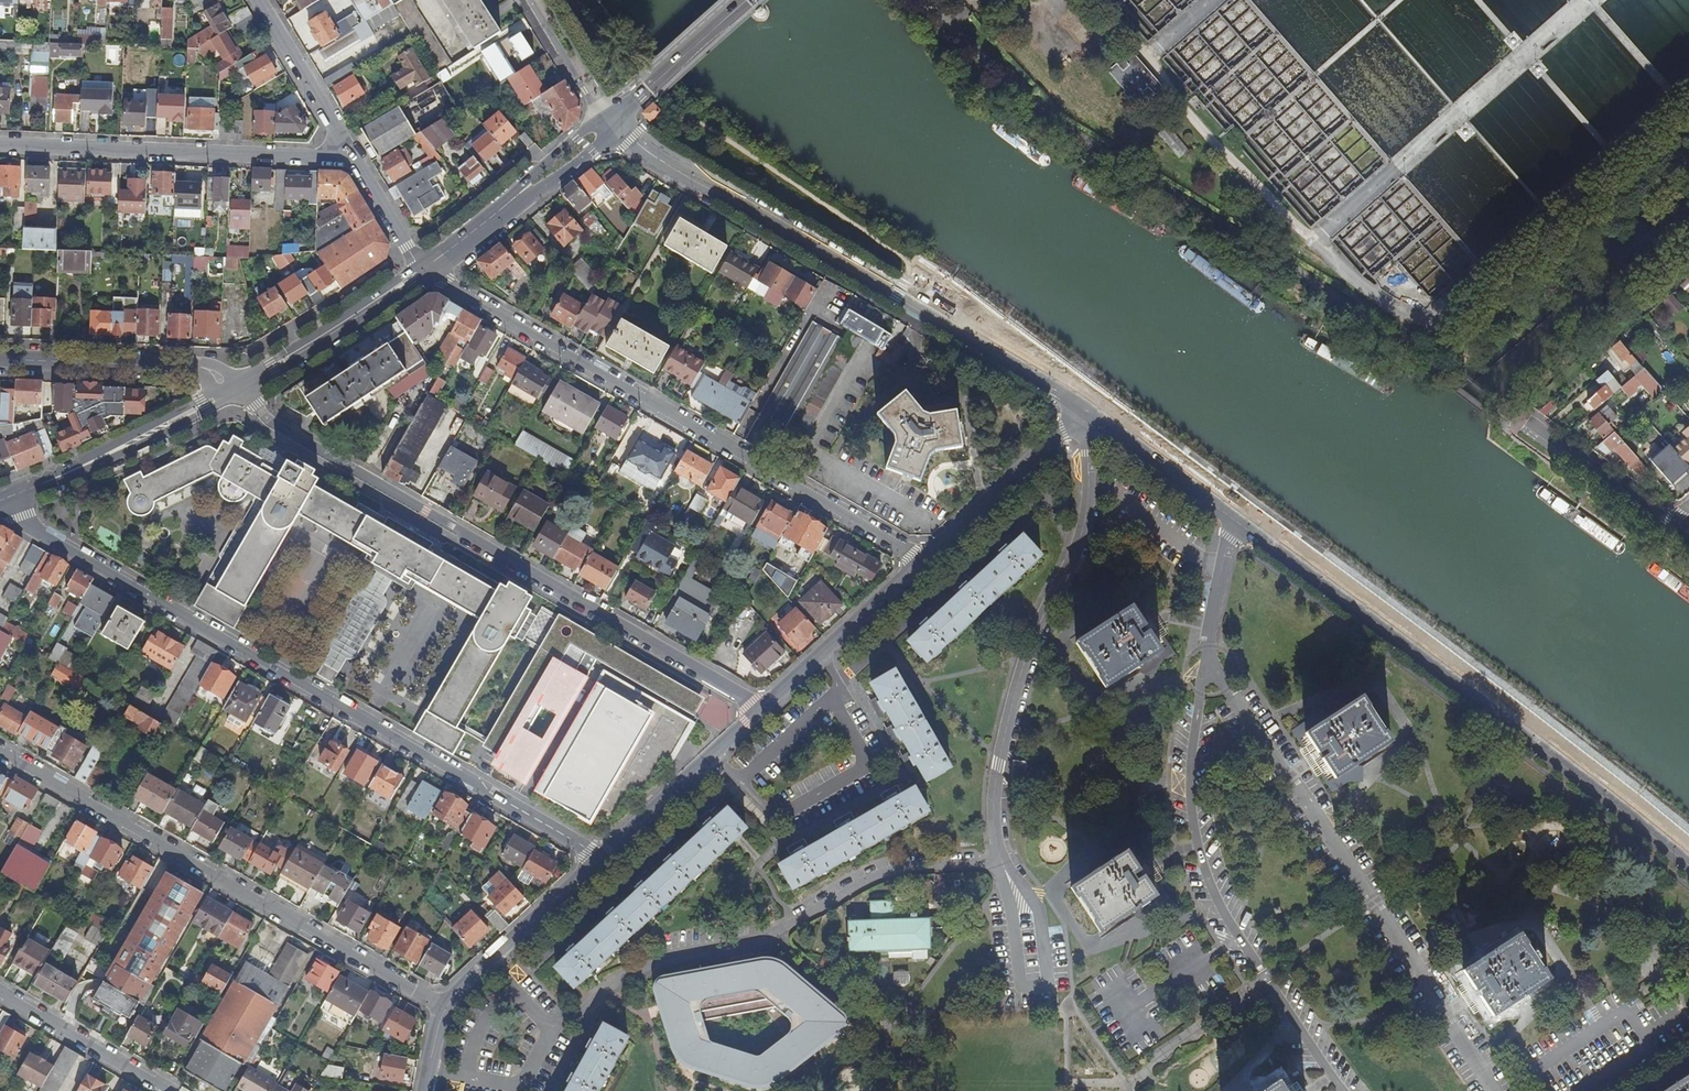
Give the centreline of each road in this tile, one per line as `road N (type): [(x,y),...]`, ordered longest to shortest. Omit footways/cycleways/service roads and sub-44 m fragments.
road 1 (residential): [(15,494),(32,527),(598,860)]
road 2 (residential): [(924,0),(1038,111),(1319,286),(1433,372)]
road 3 (residential): [(758,711),(235,392)]
road 4 (residential): [(423,271),(921,562)]
road 5 (tertiary): [(1235,523),(1688,867)]
road 6 (tertiary): [(612,121),(632,149),(1085,413)]
road 7 (residential): [(1496,1090),(1210,664)]
road 8 (residential): [(441,1010),(0,752)]
road 9 (residential): [(548,1032),(599,992),(649,968),(758,940),(869,877),(1000,860)]
road 10 (residential): [(1210,664),(1192,755),(1199,857),(1241,940),(1344,1090)]
road 11 (residential): [(1000,860),(994,811),(1012,696),(1081,536),(1089,486),(1085,413)]
road 12 (residential): [(0,143),(347,152)]
road 13 (tertiary): [(0,360),(205,368),(235,392)]
road 14 (secondary): [(15,494),(235,392)]
road 15 (secondary): [(423,271),(612,121)]
road 16 (secondary): [(423,271),(235,392)]
road 17 (secondary): [(235,392),(423,271)]
road 18 (residential): [(921,562),(1085,413)]
road 19 (residential): [(758,711),(921,562)]
road 20 (residential): [(598,860),(758,711)]
road 21 (residential): [(0,992),(170,1090)]
road 22 (tertiary): [(1085,413),(1235,523)]
road 23 (secondary): [(612,121),(747,0)]
road 24 (residential): [(257,0),(347,152)]
road 25 (residential): [(1528,422),(1673,521)]
road 26 (residential): [(548,1032),(517,1087),(426,1072)]
road 27 (residential): [(486,964),(598,860)]
road 28 (residential): [(1235,523),(1210,664)]
road 29 (residential): [(537,0),(612,121)]
road 30 (residential): [(347,152),(423,271)]

